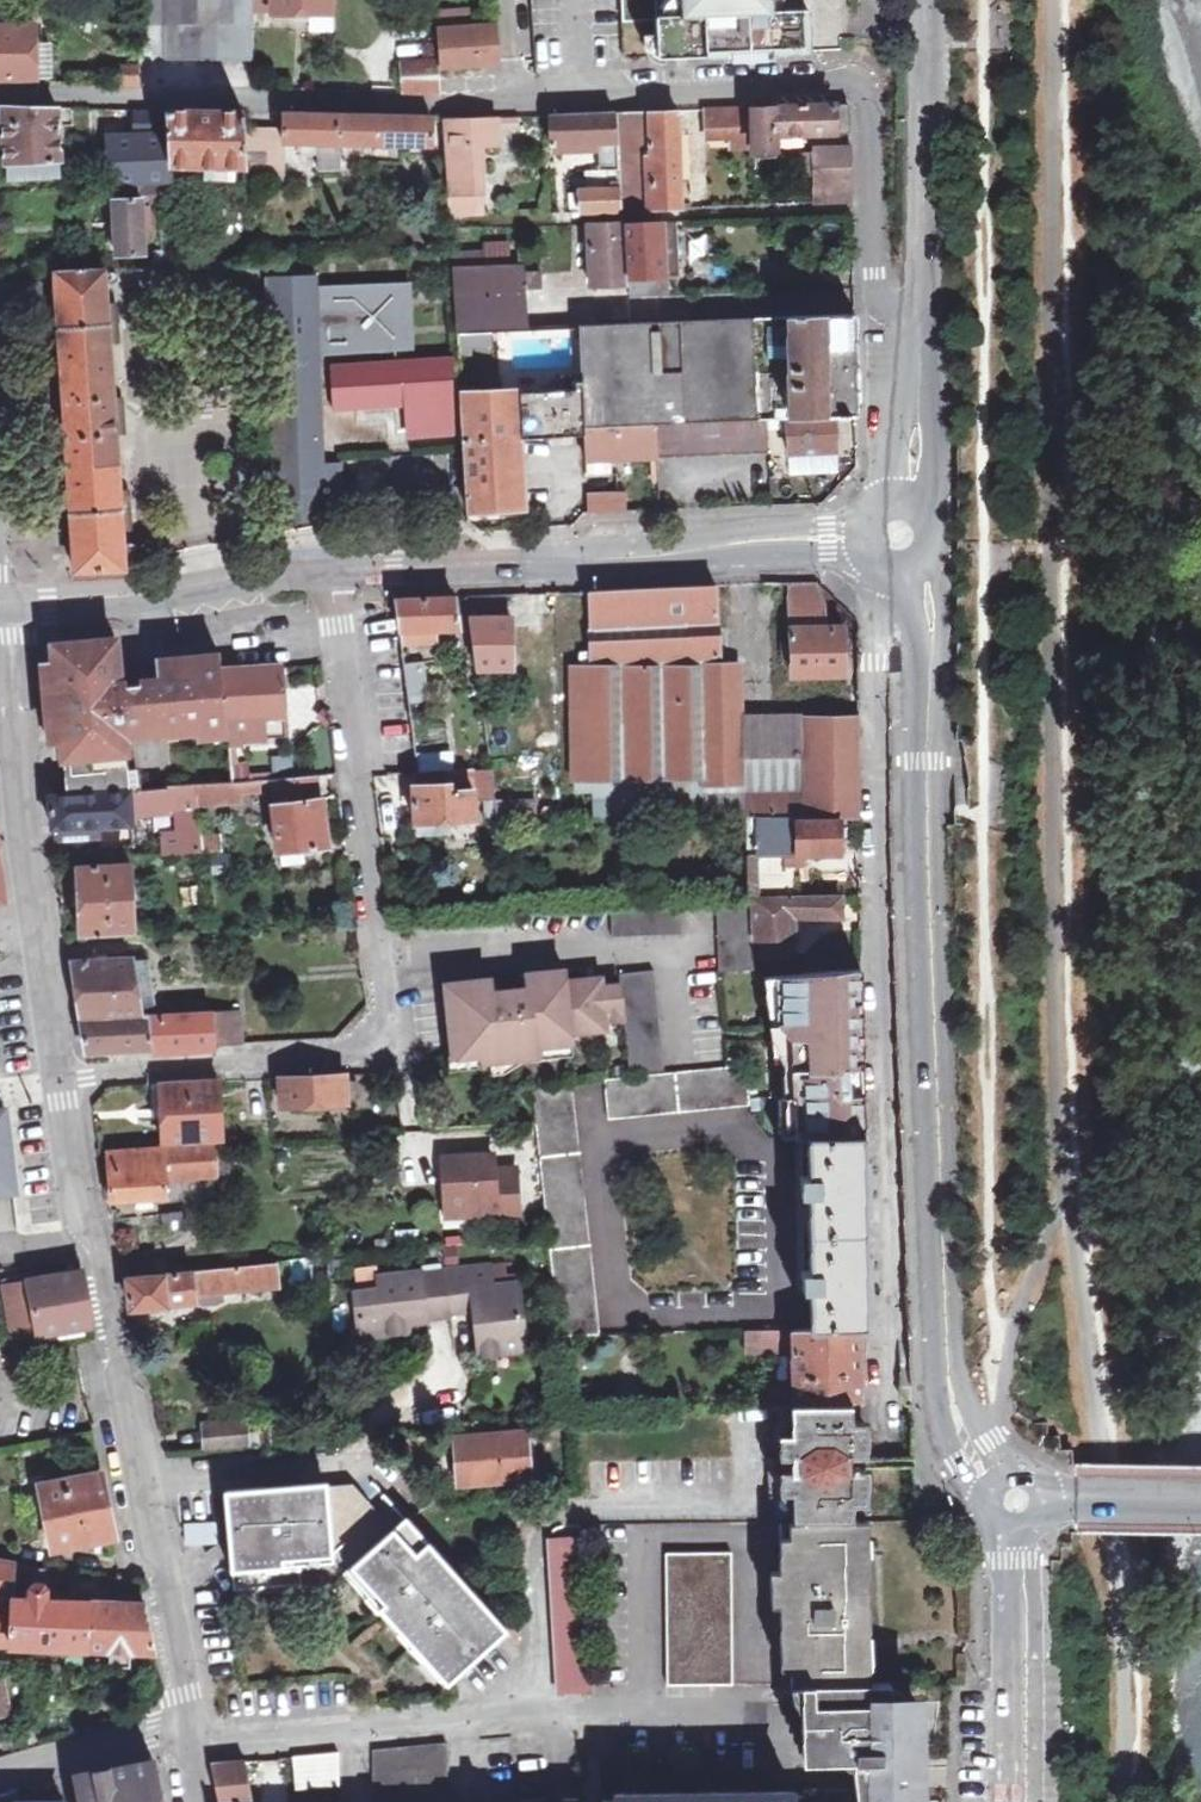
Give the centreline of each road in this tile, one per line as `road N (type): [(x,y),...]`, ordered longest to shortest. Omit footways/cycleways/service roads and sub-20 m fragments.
road 1 (residential): [(0,89),(448,103),(846,86),(865,98),(869,291),(888,302),(918,300)]
road 2 (tertiary): [(900,534),(925,592),(944,1369),(950,1419),(967,1455),(978,1477),(1012,1502)]
road 3 (residential): [(900,534),(875,662),(886,1434)]
road 4 (residential): [(61,1083),(384,1042),(390,1021),(326,566)]
road 5 (residential): [(200,1801),(186,1692),(61,1083)]
road 6 (residential): [(61,1083),(0,612)]
road 7 (residential): [(533,559),(679,561),(827,551),(900,534)]
road 8 (residential): [(900,534),(824,526),(533,559)]
road 9 (residential): [(0,606),(110,599),(128,607),(300,580),(326,566)]
road 10 (tertiary): [(918,300),(924,0)]
road 11 (residential): [(1012,1502),(1001,1562),(999,1801)]
road 12 (tertiary): [(900,534),(914,452),(918,300)]
road 13 (residential): [(326,566),(533,559)]
road 14 (tertiary): [(1012,1502),(1200,1499)]

